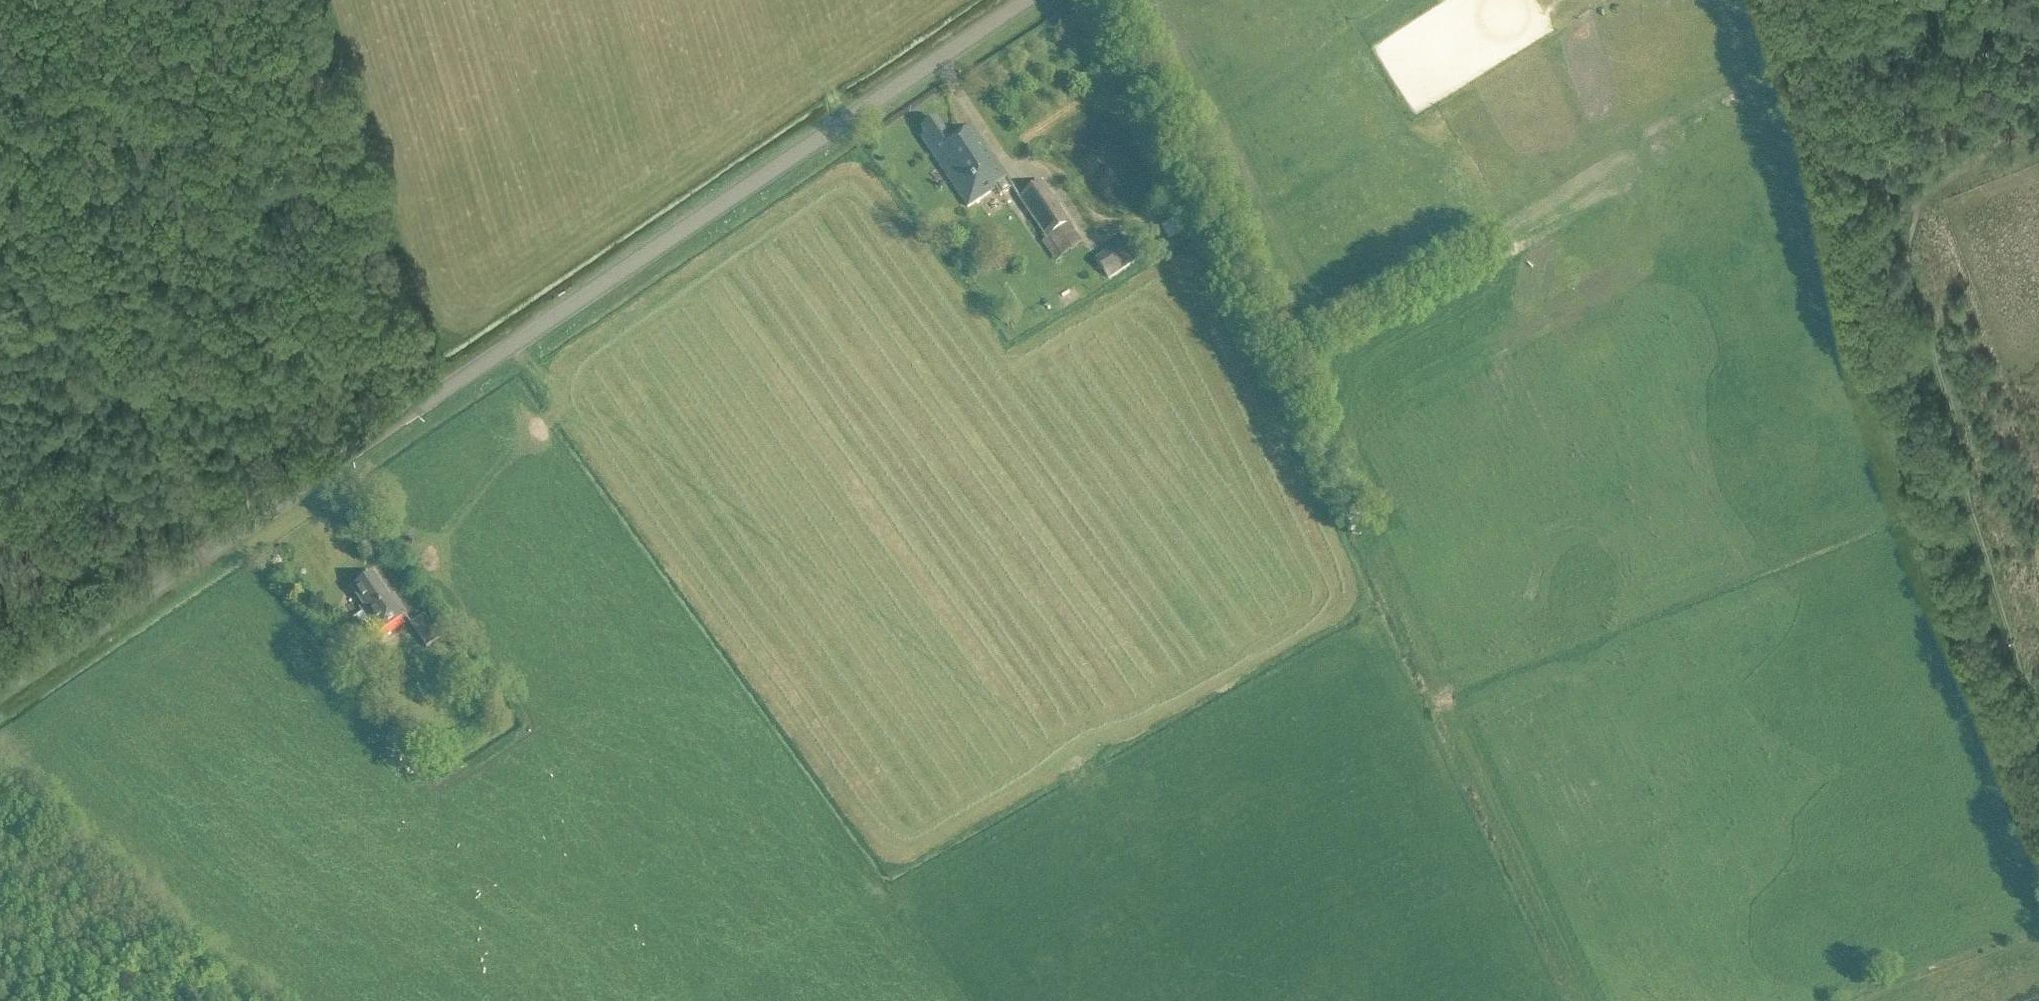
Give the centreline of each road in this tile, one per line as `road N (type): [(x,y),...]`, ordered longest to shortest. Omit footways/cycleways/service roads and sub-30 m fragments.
road 1 (tertiary): [(0,687),(1029,0)]

